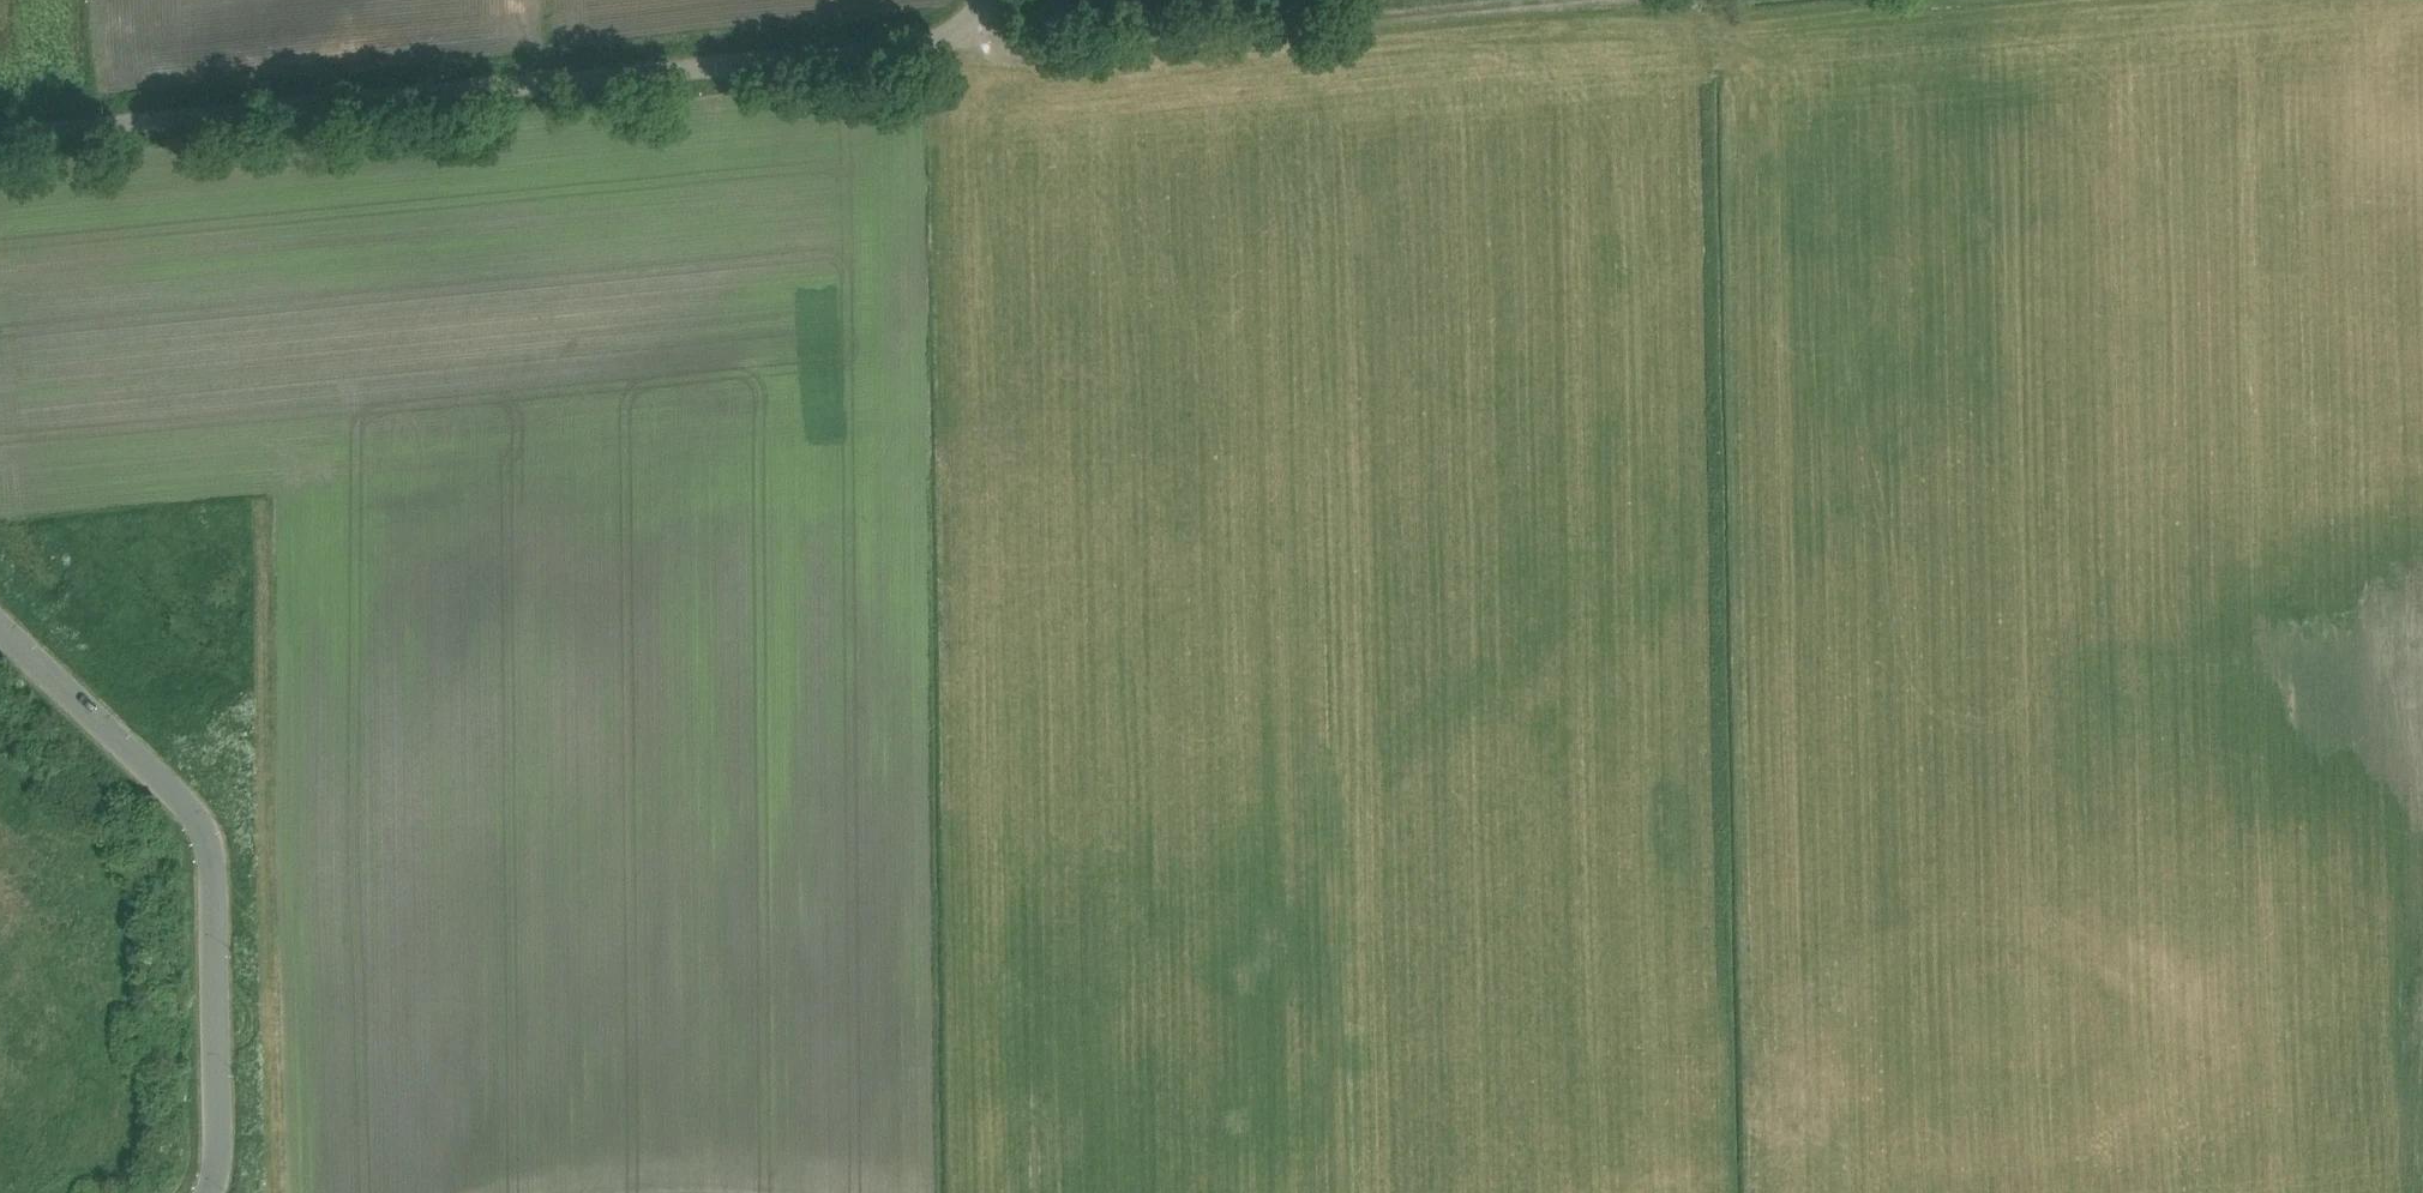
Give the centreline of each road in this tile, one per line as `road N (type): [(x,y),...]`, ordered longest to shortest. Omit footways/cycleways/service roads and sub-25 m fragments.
road 1 (unclassified): [(0,133),(913,47),(956,35)]
road 2 (unclassified): [(0,625),(213,843),(220,1172),(212,1192)]
road 3 (track): [(956,35),(1017,45),(1516,0)]

